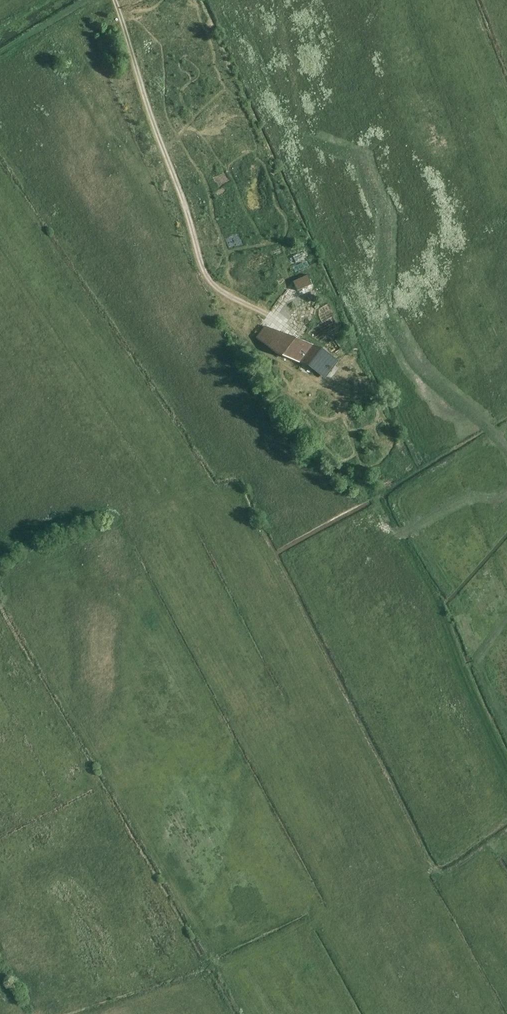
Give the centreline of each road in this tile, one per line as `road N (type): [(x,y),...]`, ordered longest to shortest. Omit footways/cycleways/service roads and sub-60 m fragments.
road 1 (track): [(115,0),(202,268),(220,289),(279,318)]

